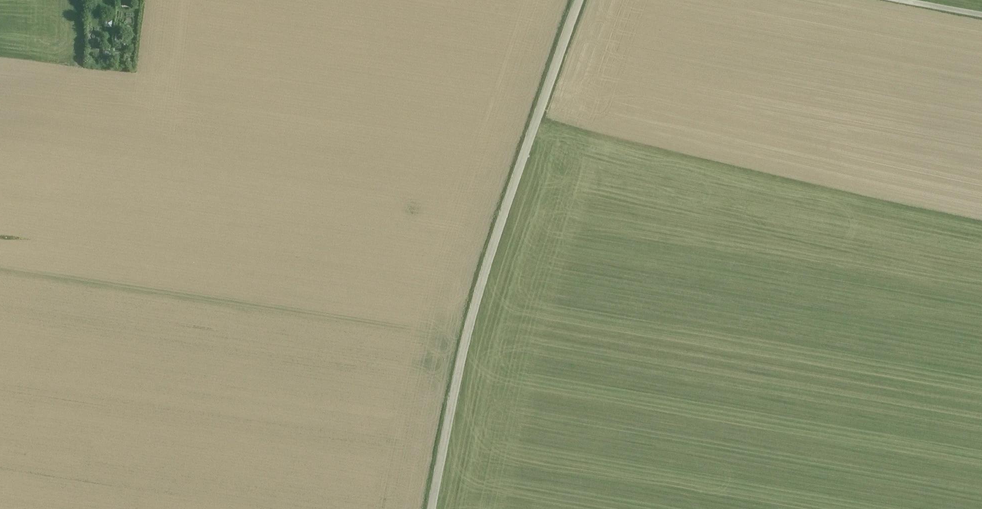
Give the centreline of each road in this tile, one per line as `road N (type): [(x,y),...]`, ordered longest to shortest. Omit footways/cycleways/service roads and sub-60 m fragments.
road 1 (unclassified): [(580,0),(492,259),(434,508)]

